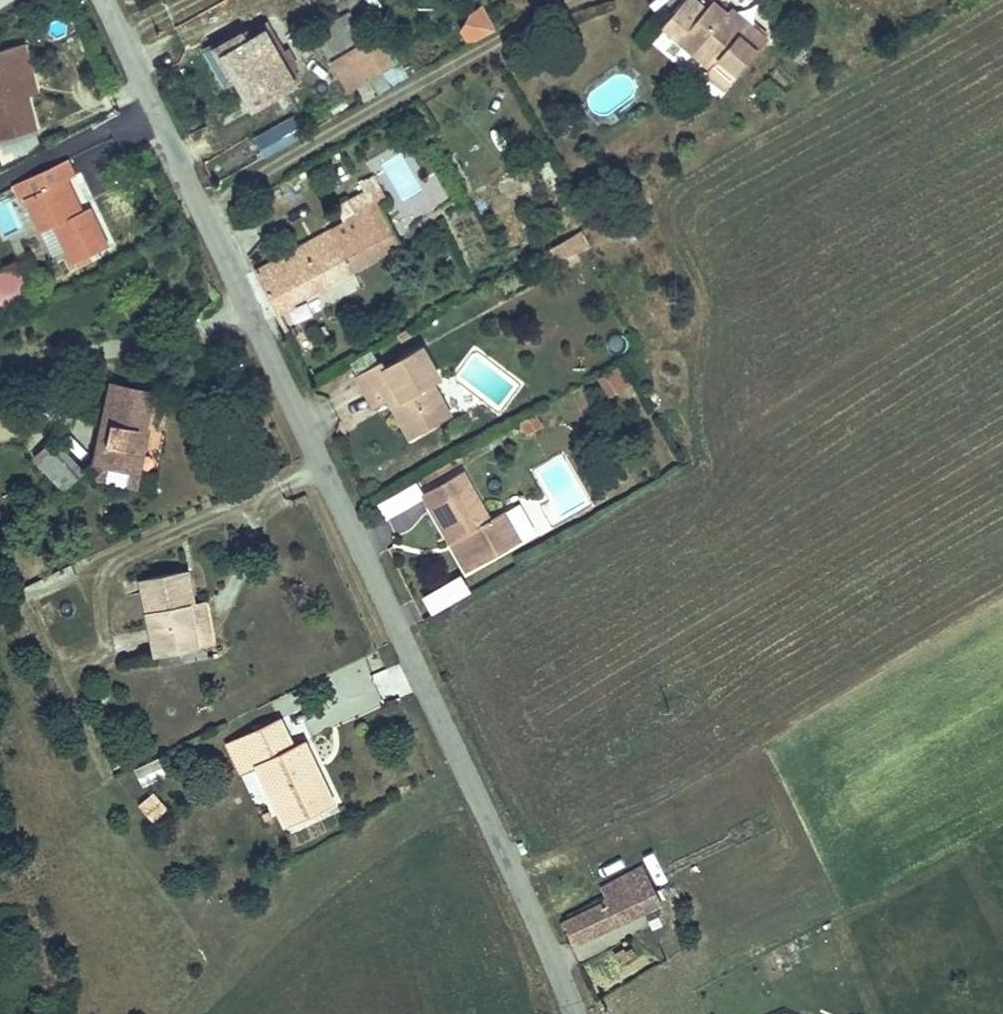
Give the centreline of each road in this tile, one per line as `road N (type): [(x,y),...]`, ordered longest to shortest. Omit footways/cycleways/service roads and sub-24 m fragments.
road 1 (residential): [(580,1013),(557,932),(106,0)]

